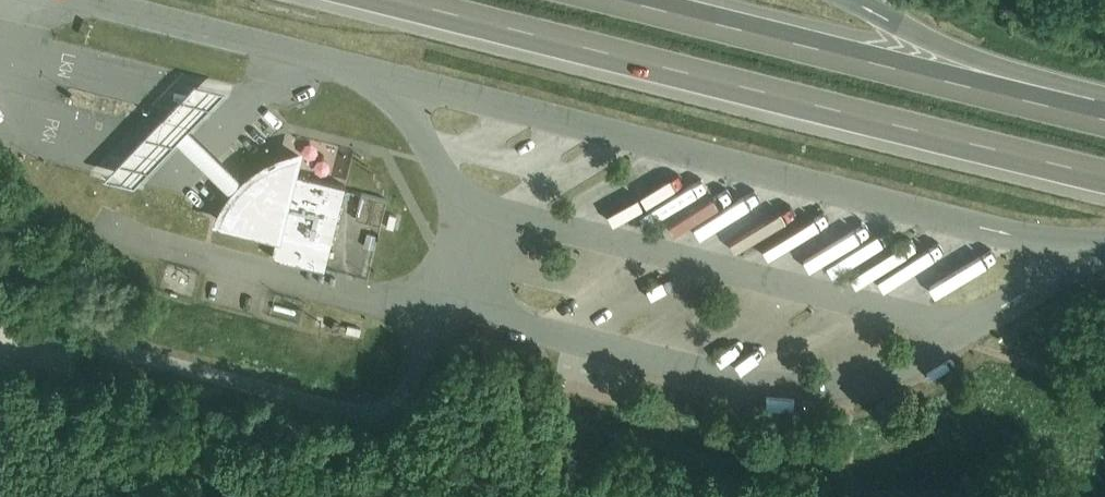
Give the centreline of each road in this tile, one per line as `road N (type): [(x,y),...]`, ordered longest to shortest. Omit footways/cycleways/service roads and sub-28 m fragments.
road 1 (motorway): [(403,0),(1104,175)]
road 2 (motorway): [(1104,118),(622,0)]

